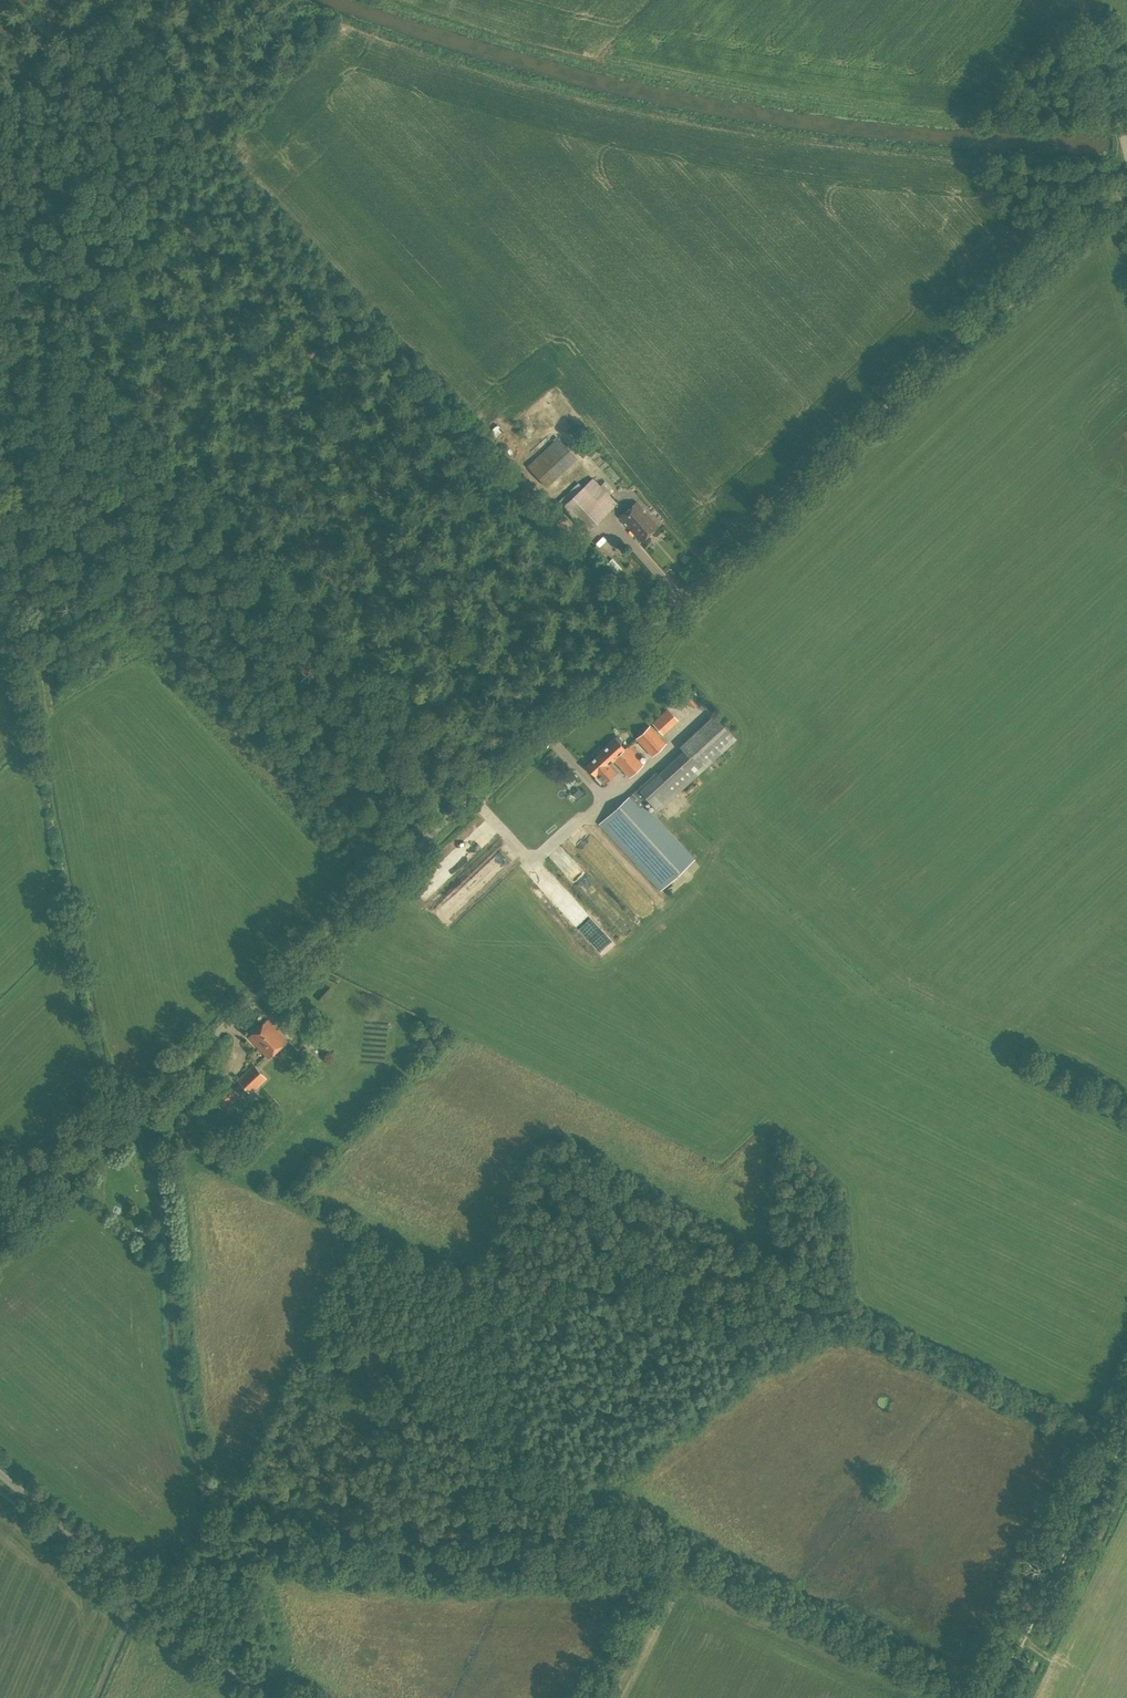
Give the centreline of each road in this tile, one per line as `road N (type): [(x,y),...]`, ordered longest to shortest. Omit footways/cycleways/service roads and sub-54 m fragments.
road 1 (unclassified): [(0,1238),(1126,191)]
road 2 (track): [(68,334),(500,774)]
road 3 (unclassified): [(266,1697),(0,1471)]
road 4 (track): [(1126,1430),(994,1697)]
road 5 (track): [(179,109),(86,183),(38,203),(25,246),(50,309)]
road 6 (track): [(362,1243),(196,1155),(134,1112)]
road 7 (unclassified): [(1126,148),(1084,0)]

